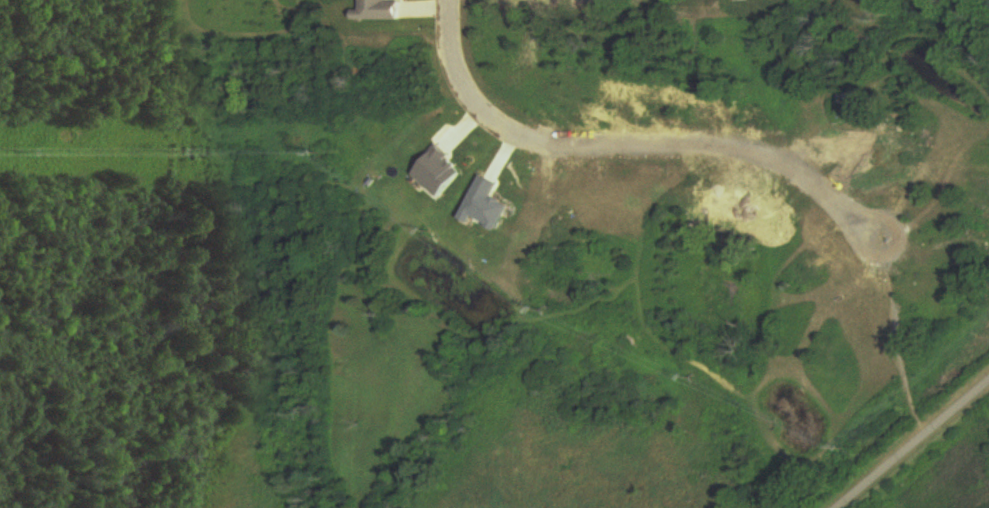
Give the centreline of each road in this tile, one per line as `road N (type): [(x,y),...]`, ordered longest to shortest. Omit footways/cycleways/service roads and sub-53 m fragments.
road 1 (residential): [(443,0),(455,83),(469,110),(499,131),(542,143),(755,143),(801,168),(886,256)]

